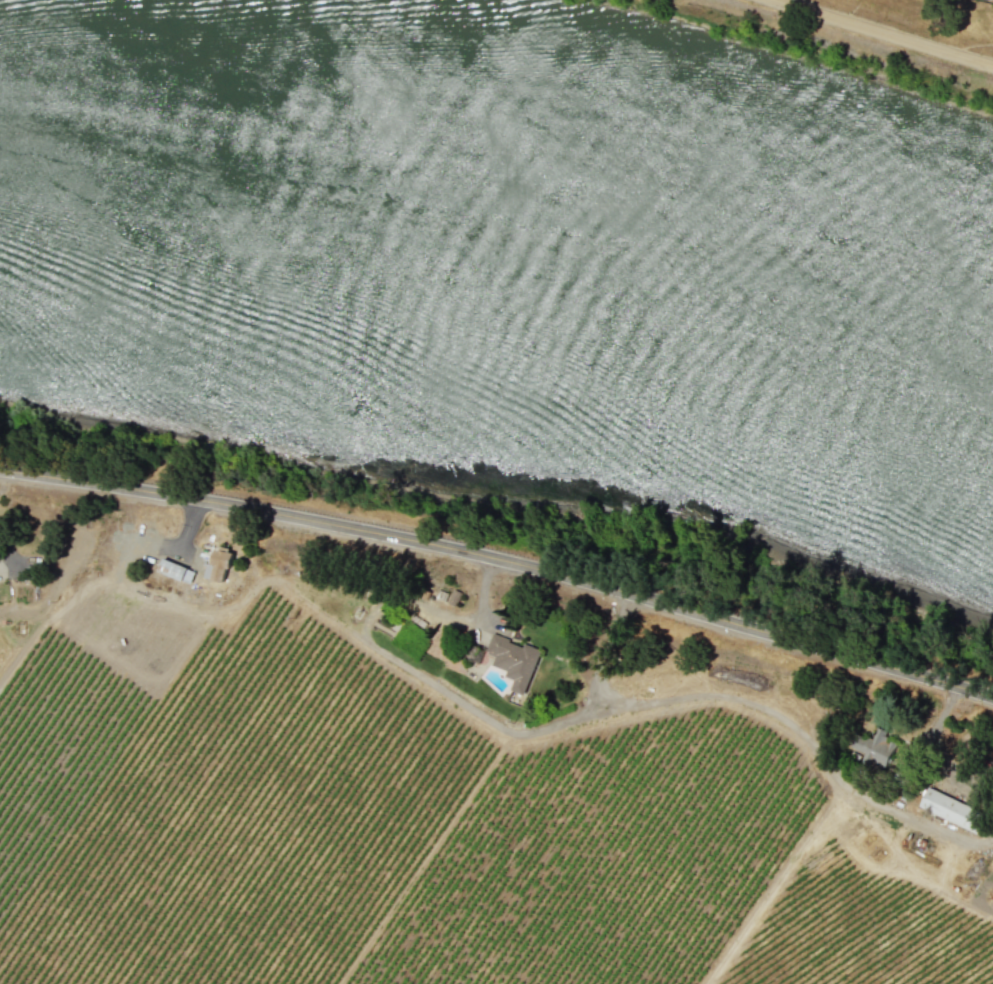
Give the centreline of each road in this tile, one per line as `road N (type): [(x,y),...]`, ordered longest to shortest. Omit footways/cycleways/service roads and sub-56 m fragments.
road 1 (secondary): [(992,697),(518,566),(233,507),(0,474)]

